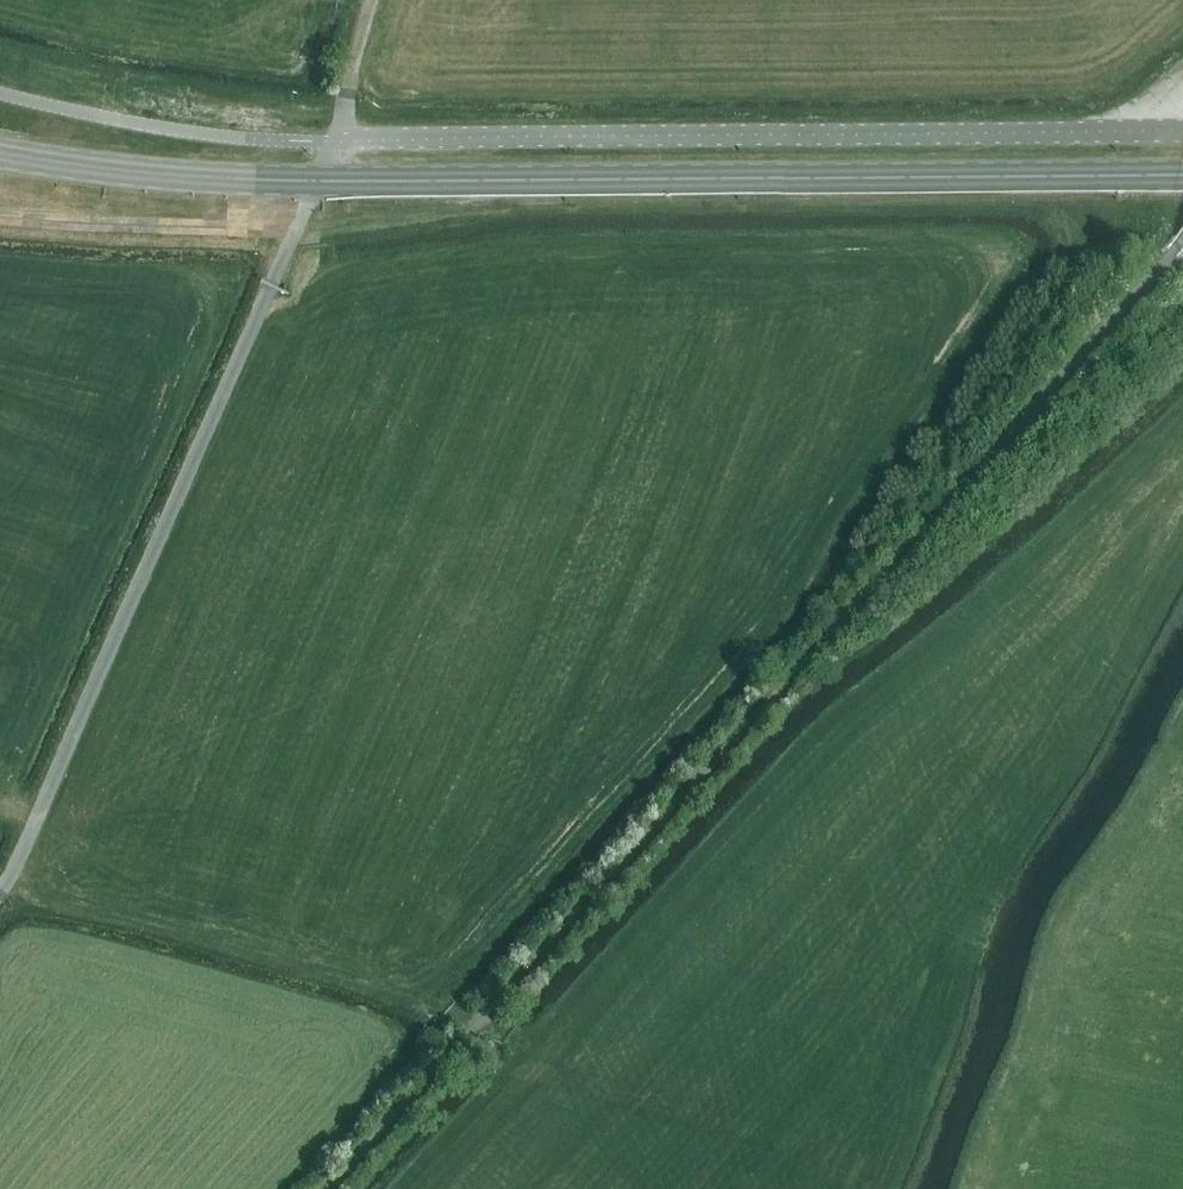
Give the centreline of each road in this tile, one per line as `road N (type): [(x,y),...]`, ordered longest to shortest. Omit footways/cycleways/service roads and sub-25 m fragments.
road 1 (primary): [(0,153),(192,177),(318,181),(1182,174)]
road 2 (track): [(0,894),(270,287)]
road 3 (track): [(418,997),(546,1053)]

